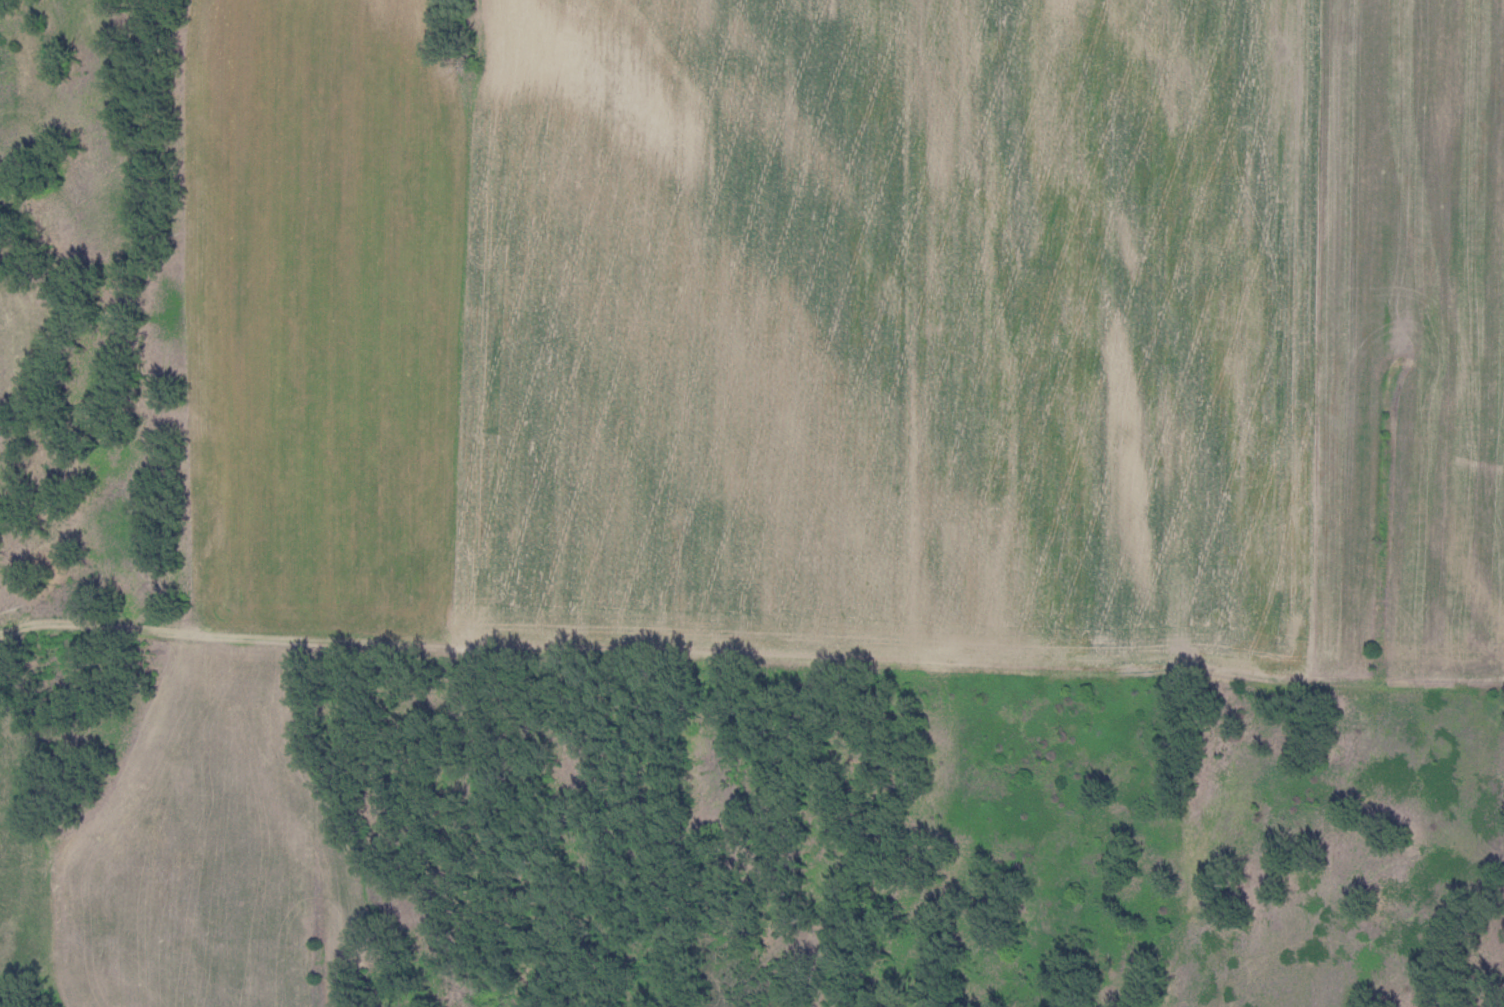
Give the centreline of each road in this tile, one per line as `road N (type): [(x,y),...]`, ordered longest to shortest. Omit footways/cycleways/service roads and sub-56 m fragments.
road 1 (residential): [(1503,693),(0,657)]

